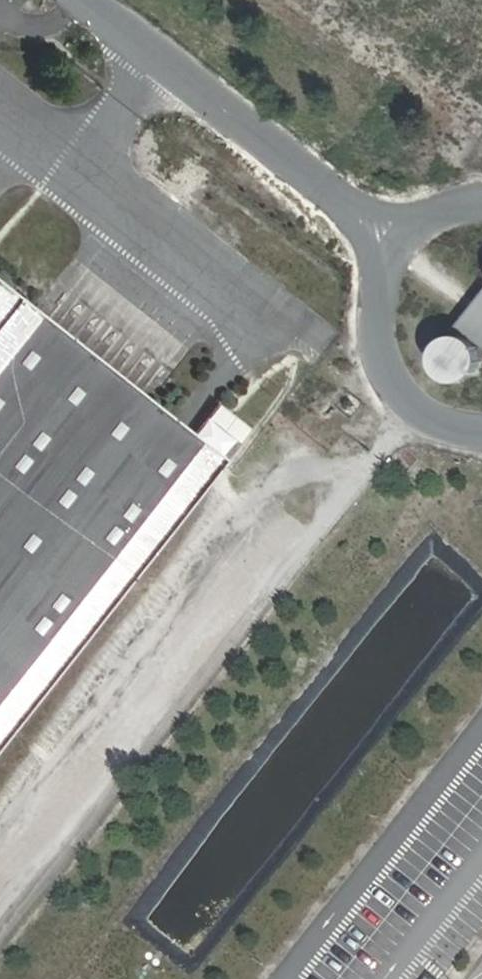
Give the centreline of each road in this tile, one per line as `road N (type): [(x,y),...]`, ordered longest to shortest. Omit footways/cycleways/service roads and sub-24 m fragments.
road 1 (track): [(0,940),(419,403)]
road 2 (track): [(0,833),(268,497),(309,461),(371,465)]
road 3 (unclassified): [(90,0),(298,164)]
road 4 (unclassified): [(381,280),(378,334),(400,383),(442,417),(481,427)]
road 5 (unclassified): [(434,214),(355,197),(298,164)]
road 6 (unclassified): [(298,164),(347,214),(381,280)]

